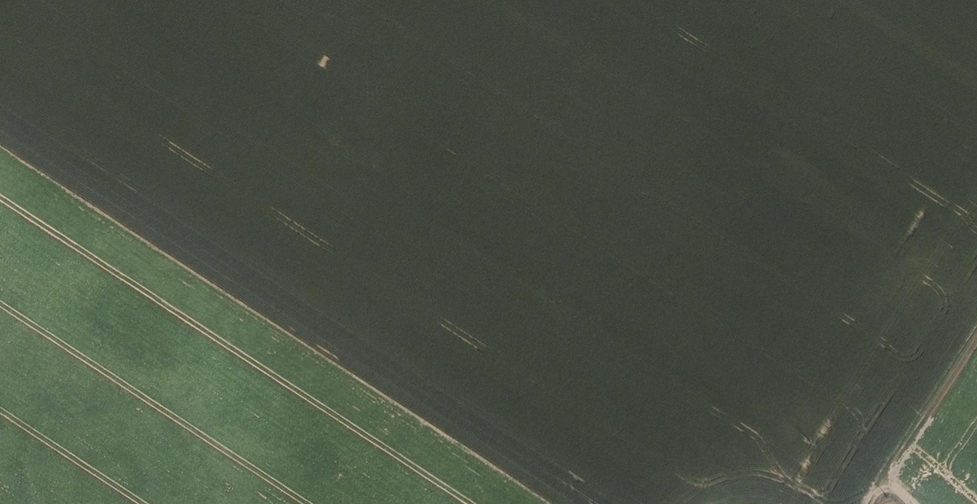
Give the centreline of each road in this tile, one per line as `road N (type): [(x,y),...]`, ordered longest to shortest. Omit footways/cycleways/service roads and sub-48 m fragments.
road 1 (track): [(872,503),(976,340)]

